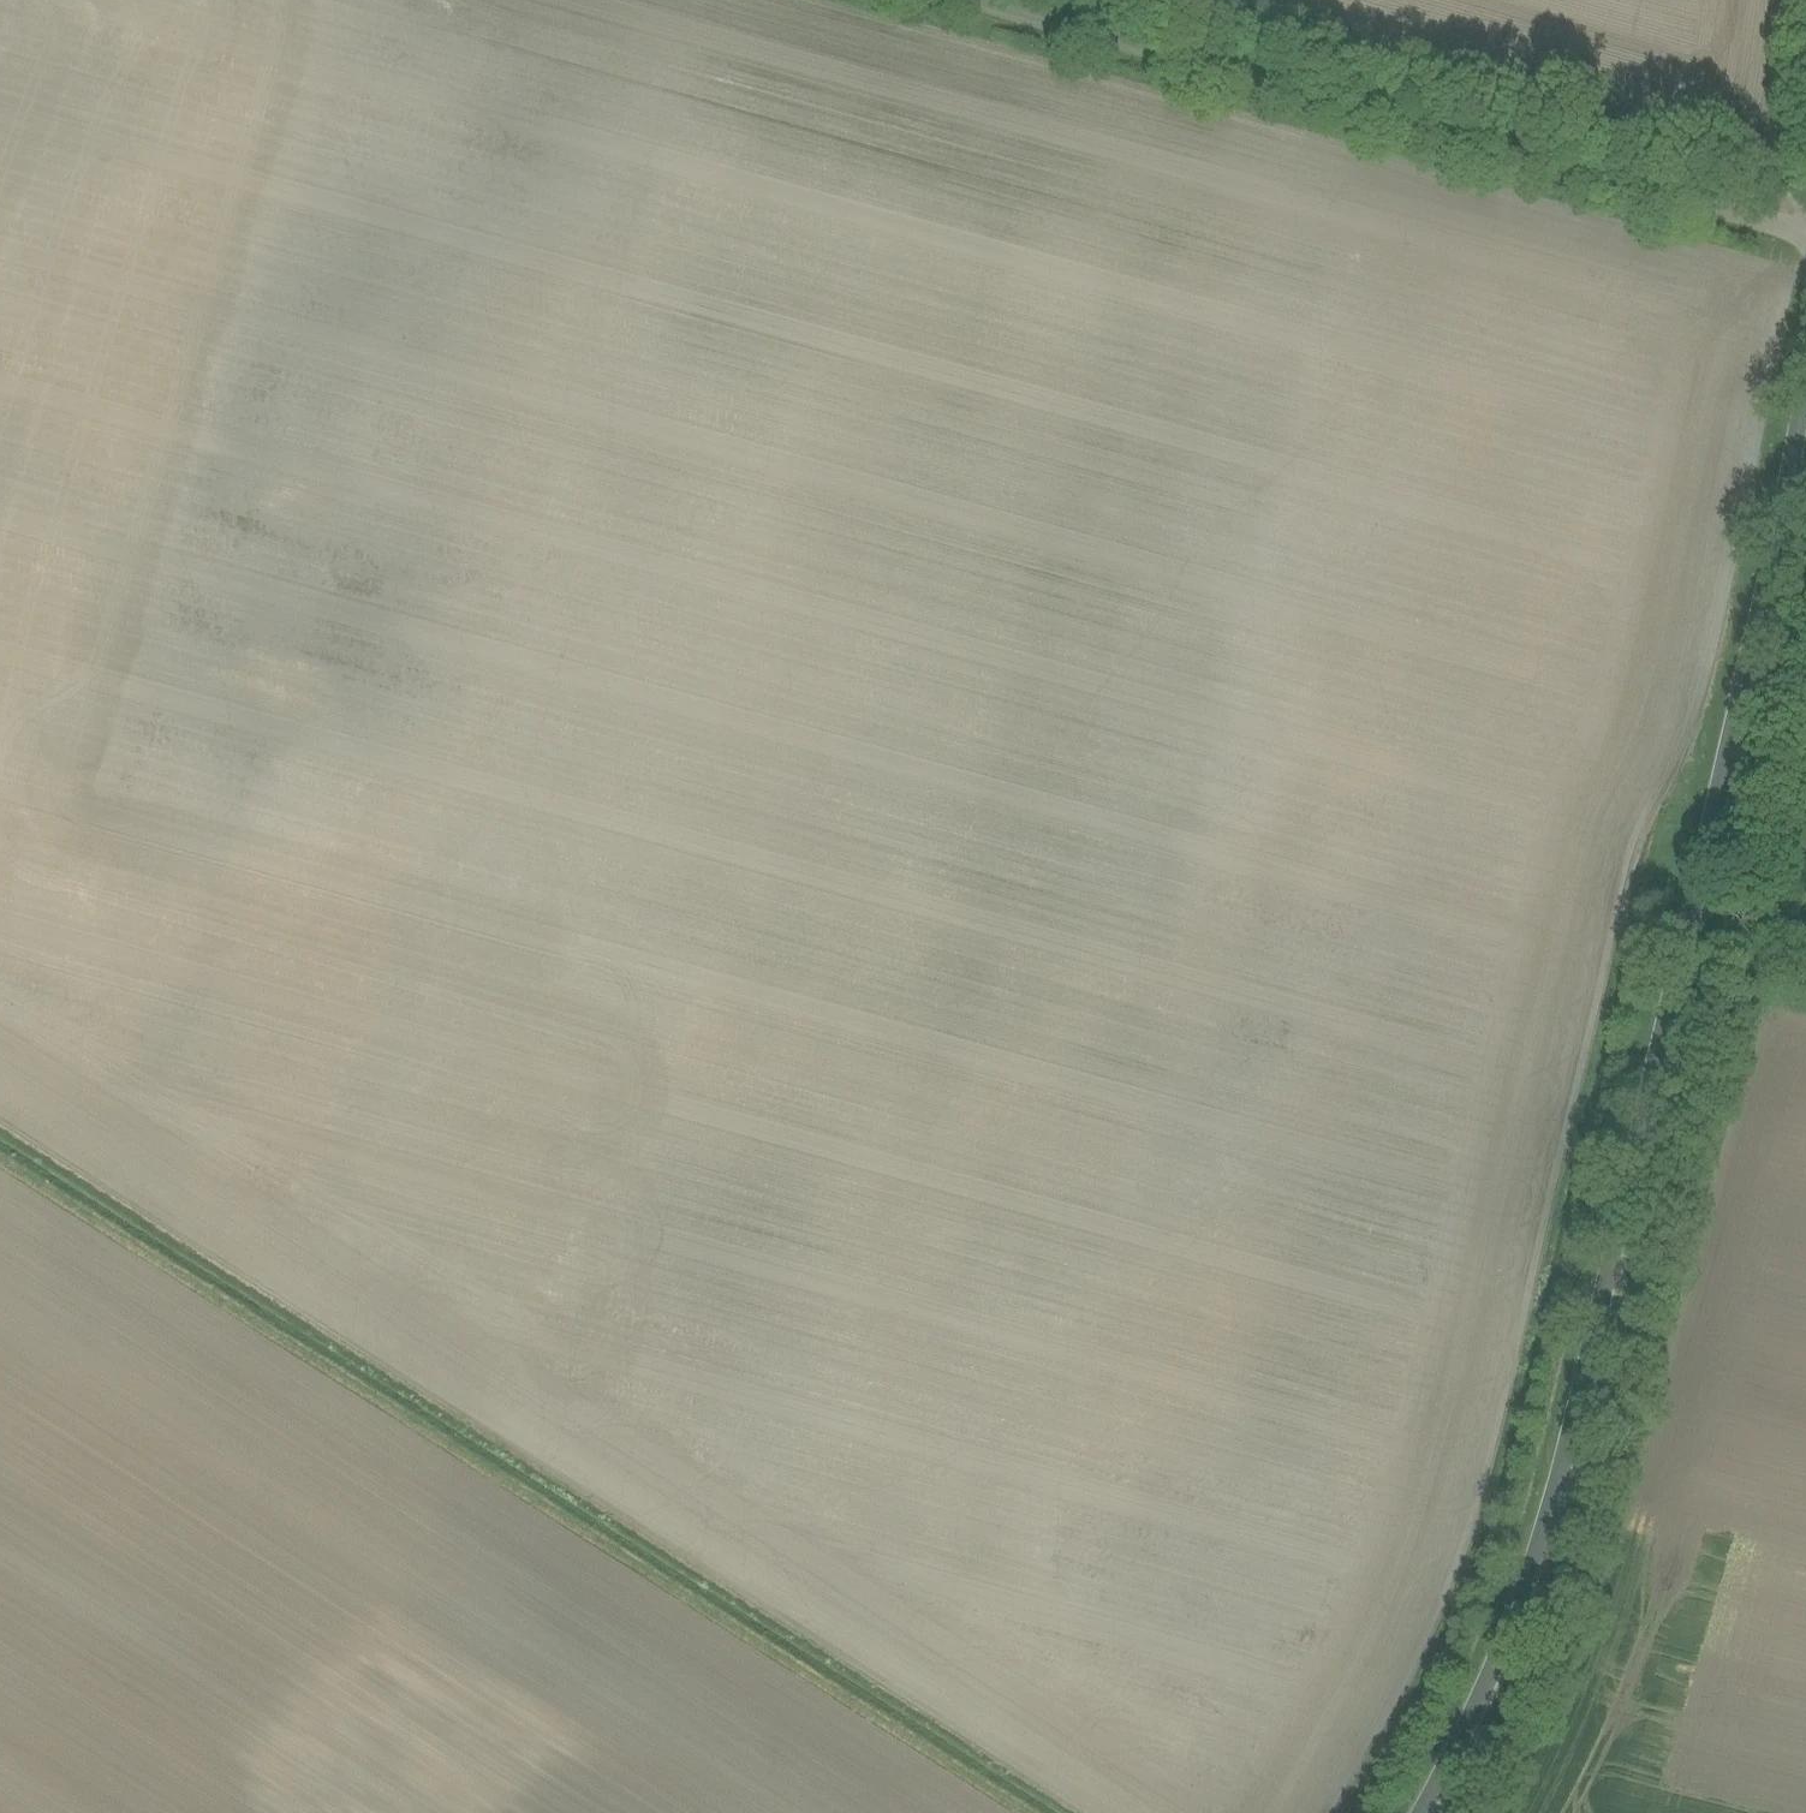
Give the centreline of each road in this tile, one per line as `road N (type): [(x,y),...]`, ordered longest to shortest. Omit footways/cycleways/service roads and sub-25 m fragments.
road 1 (tertiary): [(1428,1812),(1467,1753),(1581,1453),(1805,379)]
road 2 (unclassified): [(1805,231),(908,0)]

